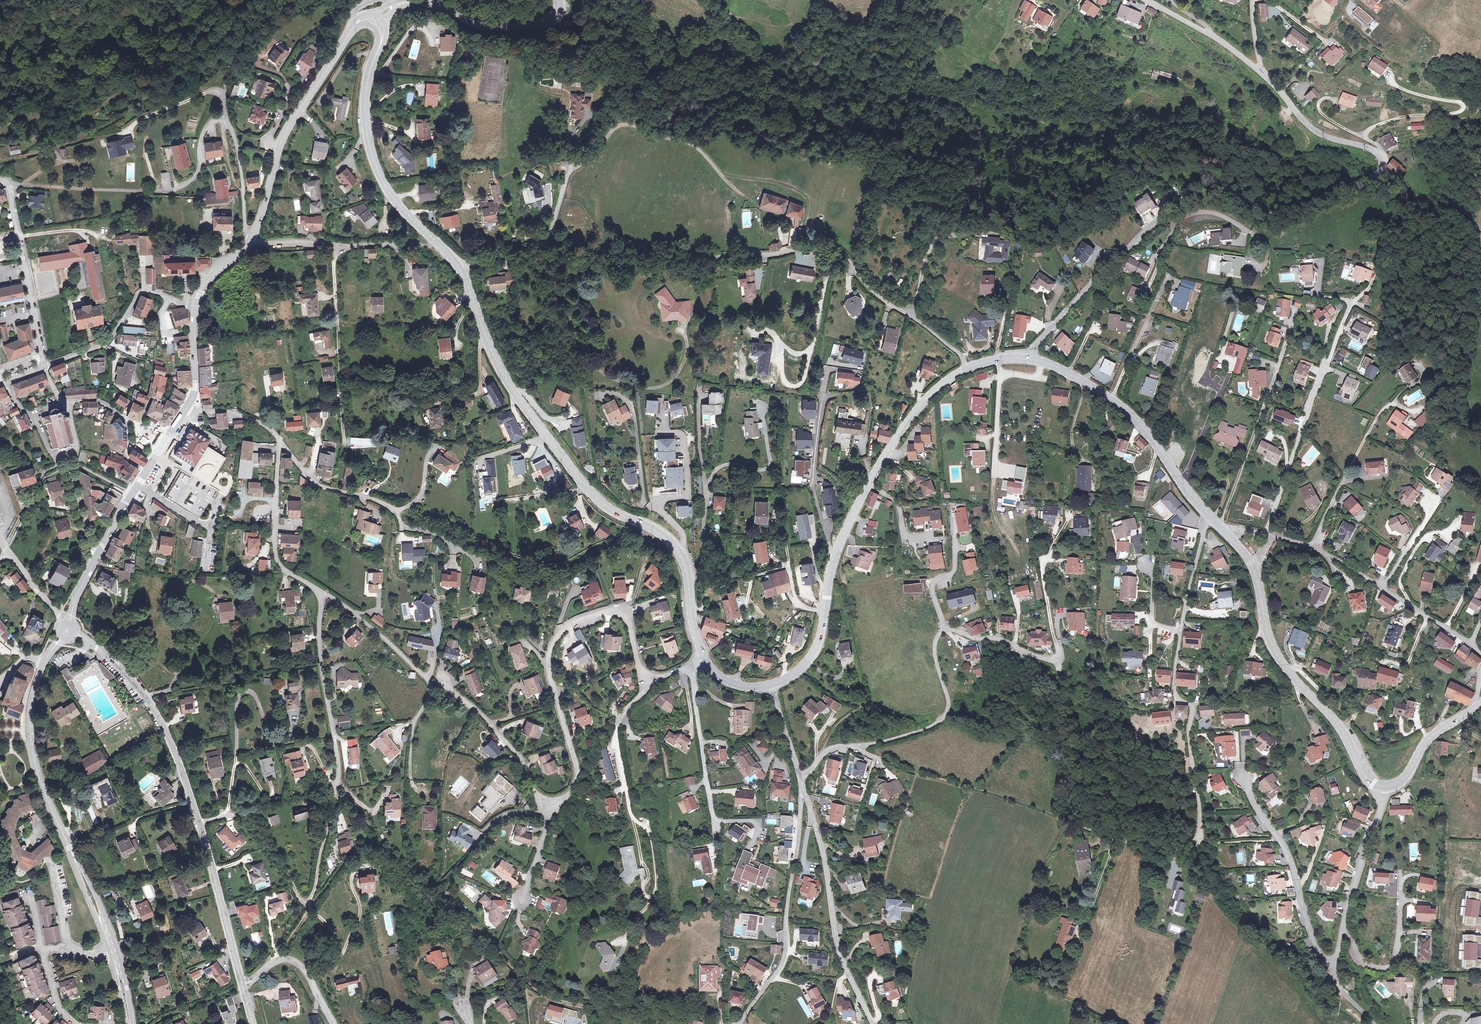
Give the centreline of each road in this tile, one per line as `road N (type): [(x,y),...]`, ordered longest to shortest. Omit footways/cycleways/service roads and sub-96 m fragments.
road 1 (residential): [(1028,359),(1070,306),(1172,213),(1216,198),(1295,213),(1378,174),(1375,150),(1318,133),(1262,73)]
road 2 (secondary): [(461,271),(495,358),(584,485),(678,550),(703,655)]
road 3 (residential): [(968,367),(829,246),(691,262),(548,246)]
road 4 (secondary): [(131,1023),(110,938),(33,755),(29,705),(43,662)]
road 5 (residential): [(548,809),(579,774),(546,665),(559,631),(626,611),(643,674),(656,679)]
road 6 (residential): [(1209,516),(1174,685),(1192,710),(1198,838)]
road 7 (residential): [(1266,533),(1351,305),(1312,296)]
road 8 (secondary): [(1385,787),(1364,776),(1339,727),(1271,646),(1257,572)]
road 9 (secondary): [(378,49),(366,84),(368,149),(390,196),(461,271)]
road 10 (residential): [(802,784),(783,967),(736,1023)]
road 11 (unclassified): [(944,629),(934,645),(946,715),(922,732),(831,749),(801,781)]
road 12 (residential): [(802,784),(837,945),(872,1023)]
road 13 (residential): [(320,590),(429,683),(411,740),(412,781)]
road 14 (secondary): [(250,239),(285,133),(352,29)]
road 15 (secondary): [(836,555),(892,442),(920,405),(968,367)]
road 16 (tertiary): [(199,824),(158,715),(130,676),(76,634)]
road 17 (residential): [(320,590),(321,665),(338,778),(333,807)]
road 18 (residential): [(280,446),(313,482),(392,506),(403,526),(458,549)]
road 19 (residential): [(1335,963),(1311,930),(1293,868),(1244,779)]
road 20 (secondary): [(1183,485),(1133,415),(1028,359)]
road 21 (residential): [(45,370),(11,185),(0,179)]
road 22 (track): [(904,771),(1095,830)]
road 23 (residential): [(335,245),(344,438)]
road 24 (residential): [(828,368),(812,485),(836,555)]
road 25 (residential): [(45,370),(109,341),(144,290),(197,309)]
road 26 (residential): [(250,239),(226,103),(234,67)]
road 27 (residential): [(715,838),(690,665)]
road 28 (residential): [(447,677),(519,756),(548,809)]
road 29 (tertiary): [(242,985),(199,824)]
road 30 (residential): [(280,446),(280,564),(320,590)]
road 31 (secondary): [(770,686),(808,660),(836,555)]
road 32 (secondary): [(558,0),(544,20),(496,30),(426,1)]
road 33 (residential): [(1385,787),(1344,925)]
road 34 (unclassified): [(1052,631),(1054,660),(944,629)]
road 35 (residential): [(1401,899),(1397,954),(1385,970),(1363,962),(1344,925)]
road 36 (residential): [(1262,73),(1148,0)]
road 37 (unclassified): [(242,985),(275,960),(294,961),(336,1023)]
road 38 (secondary): [(1479,705),(1434,734),(1405,778),(1385,787)]
road 39 (residential): [(656,679),(615,731),(626,787)]
road 40 (residential): [(1383,588),(1273,535)]

